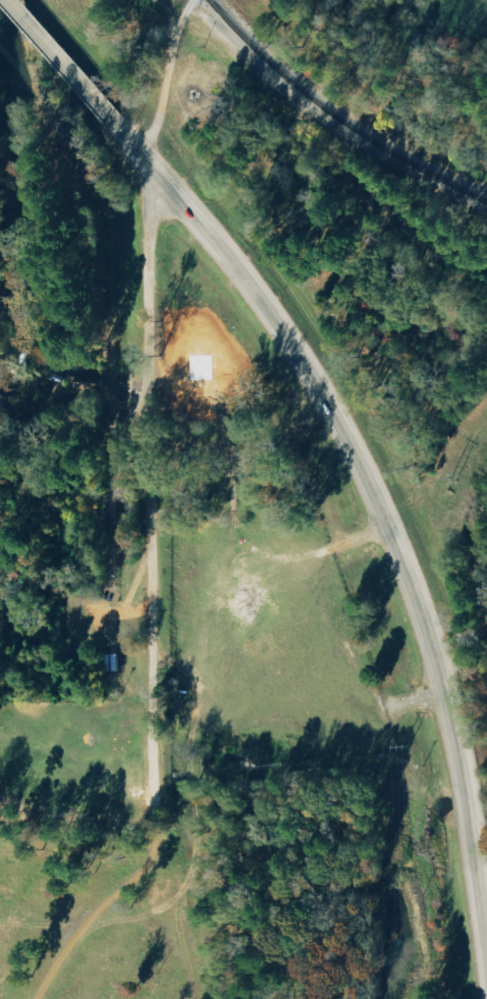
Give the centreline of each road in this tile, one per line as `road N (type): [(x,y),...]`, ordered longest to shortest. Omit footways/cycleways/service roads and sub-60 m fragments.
road 1 (tertiary): [(486,940),(460,754),(423,614),(358,458),(281,327)]
road 2 (residential): [(153,831),(151,207),(165,183)]
road 3 (tertiary): [(281,327),(112,120)]
road 4 (tertiary): [(112,120),(6,0)]

